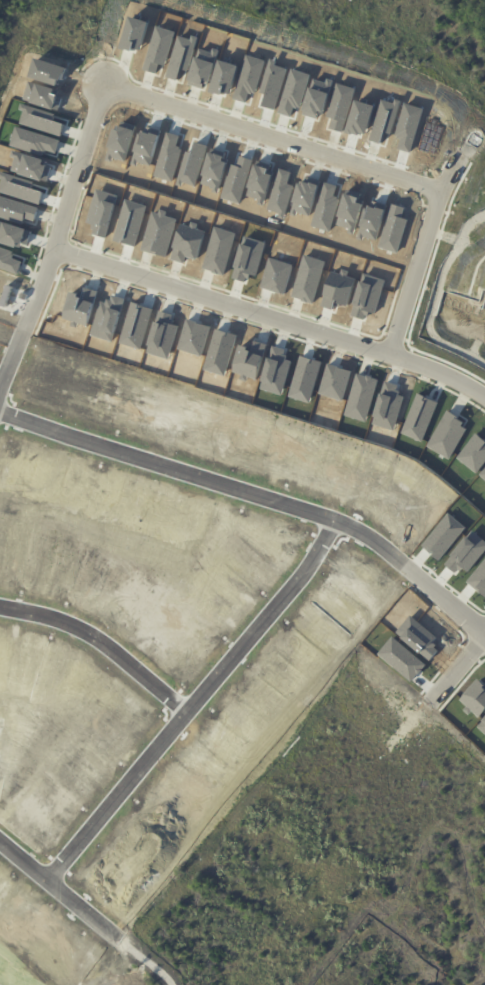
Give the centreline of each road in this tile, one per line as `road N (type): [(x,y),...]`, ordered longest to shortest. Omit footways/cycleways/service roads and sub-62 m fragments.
road 1 (residential): [(484,619),(365,530),(0,417)]
road 2 (residential): [(335,519),(297,592),(51,882)]
road 3 (residential): [(484,386),(399,347),(59,244)]
road 4 (residential): [(452,188),(109,85)]
road 5 (residential): [(109,85),(0,403)]
road 6 (residential): [(0,609),(94,636),(191,717)]
road 7 (residential): [(462,158),(399,347)]
road 8 (residential): [(0,842),(127,946)]

